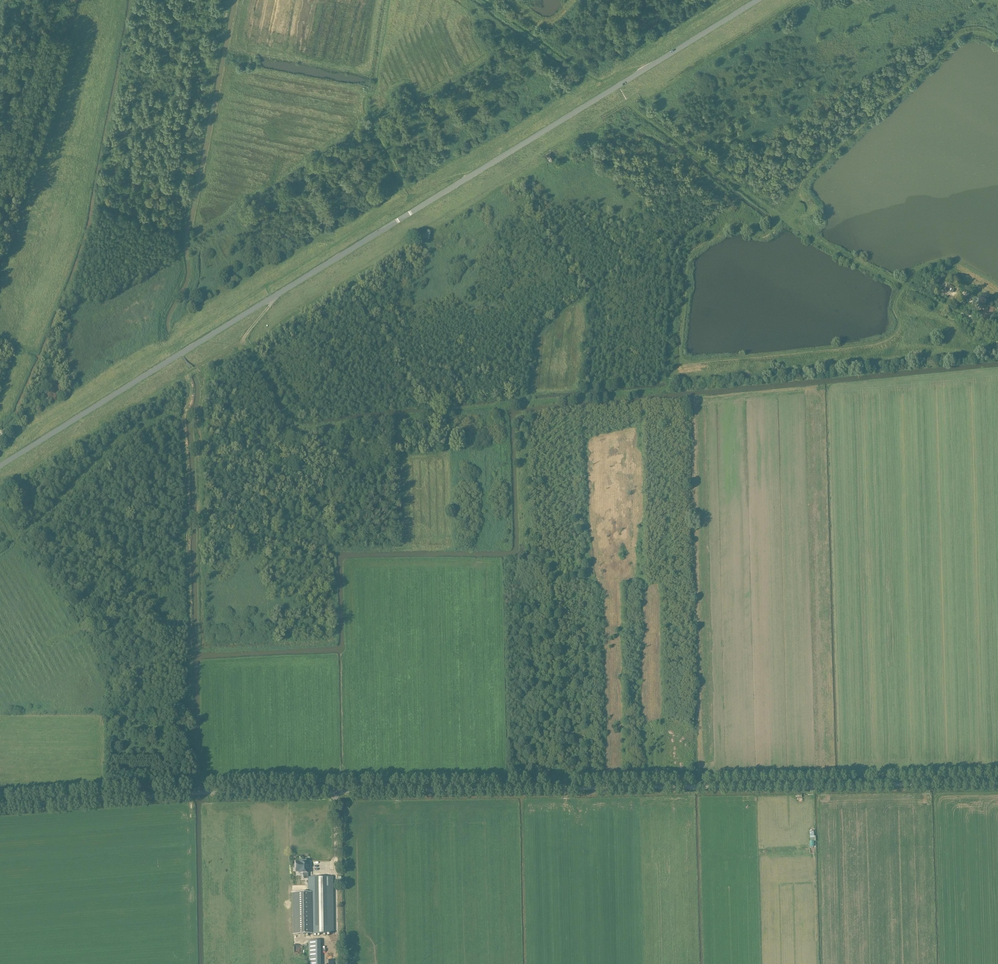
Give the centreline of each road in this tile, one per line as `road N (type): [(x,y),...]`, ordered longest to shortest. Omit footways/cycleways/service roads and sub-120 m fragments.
road 1 (unclassified): [(0,807),(208,793),(997,783)]
road 2 (tertiary): [(0,466),(759,0)]

